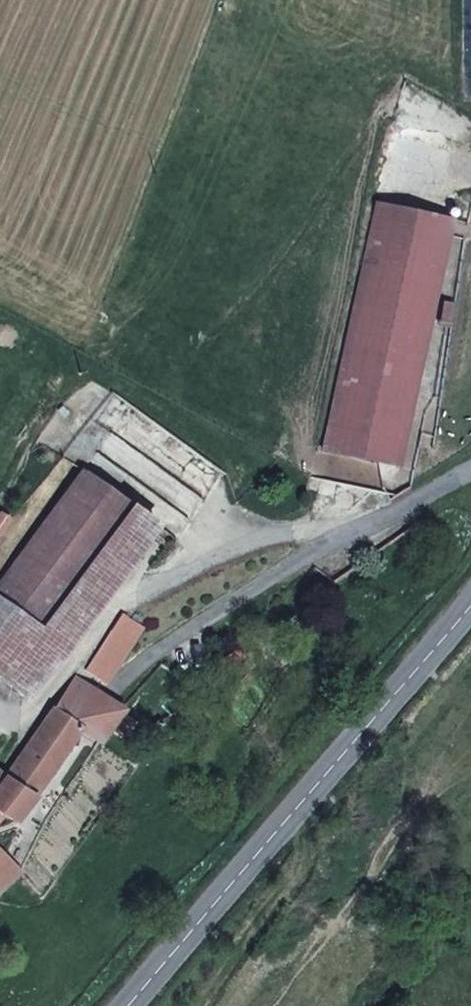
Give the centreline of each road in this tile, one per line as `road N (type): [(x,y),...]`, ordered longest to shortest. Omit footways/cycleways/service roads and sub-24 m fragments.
road 1 (secondary): [(470,602),(126,1005)]

